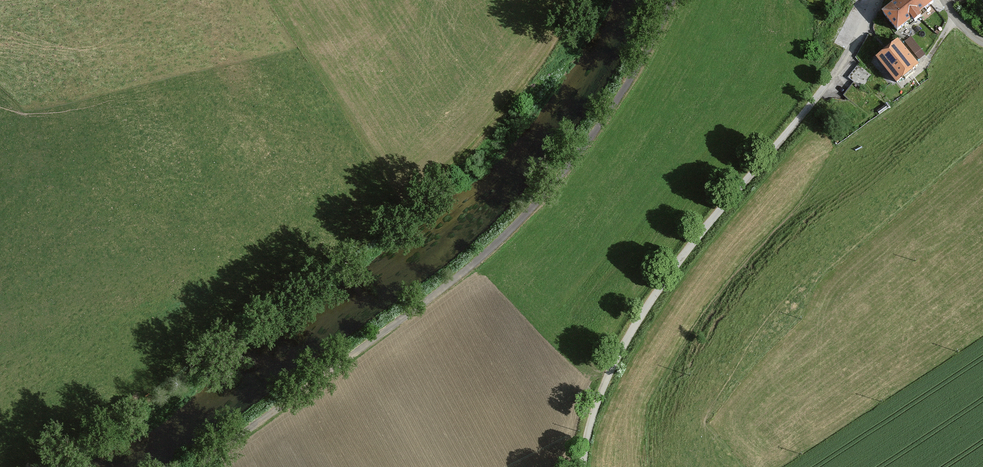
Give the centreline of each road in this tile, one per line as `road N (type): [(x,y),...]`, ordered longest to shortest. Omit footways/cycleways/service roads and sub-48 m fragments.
road 1 (track): [(593,0),(558,62),(386,237),(67,466)]
road 2 (track): [(674,0),(590,139),(483,257),(196,466)]

